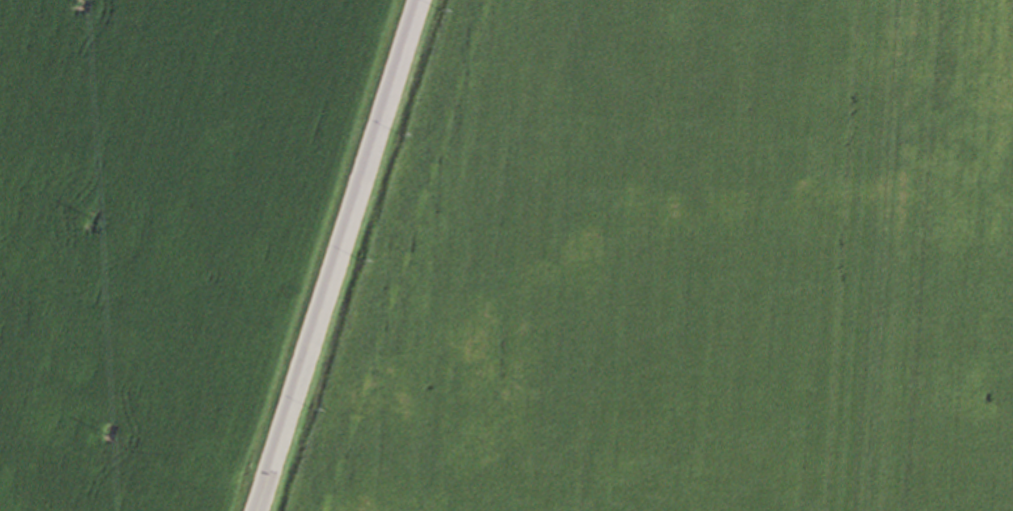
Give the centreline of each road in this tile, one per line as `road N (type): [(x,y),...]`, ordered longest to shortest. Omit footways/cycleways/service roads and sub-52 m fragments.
road 1 (tertiary): [(259,510),(420,0)]

